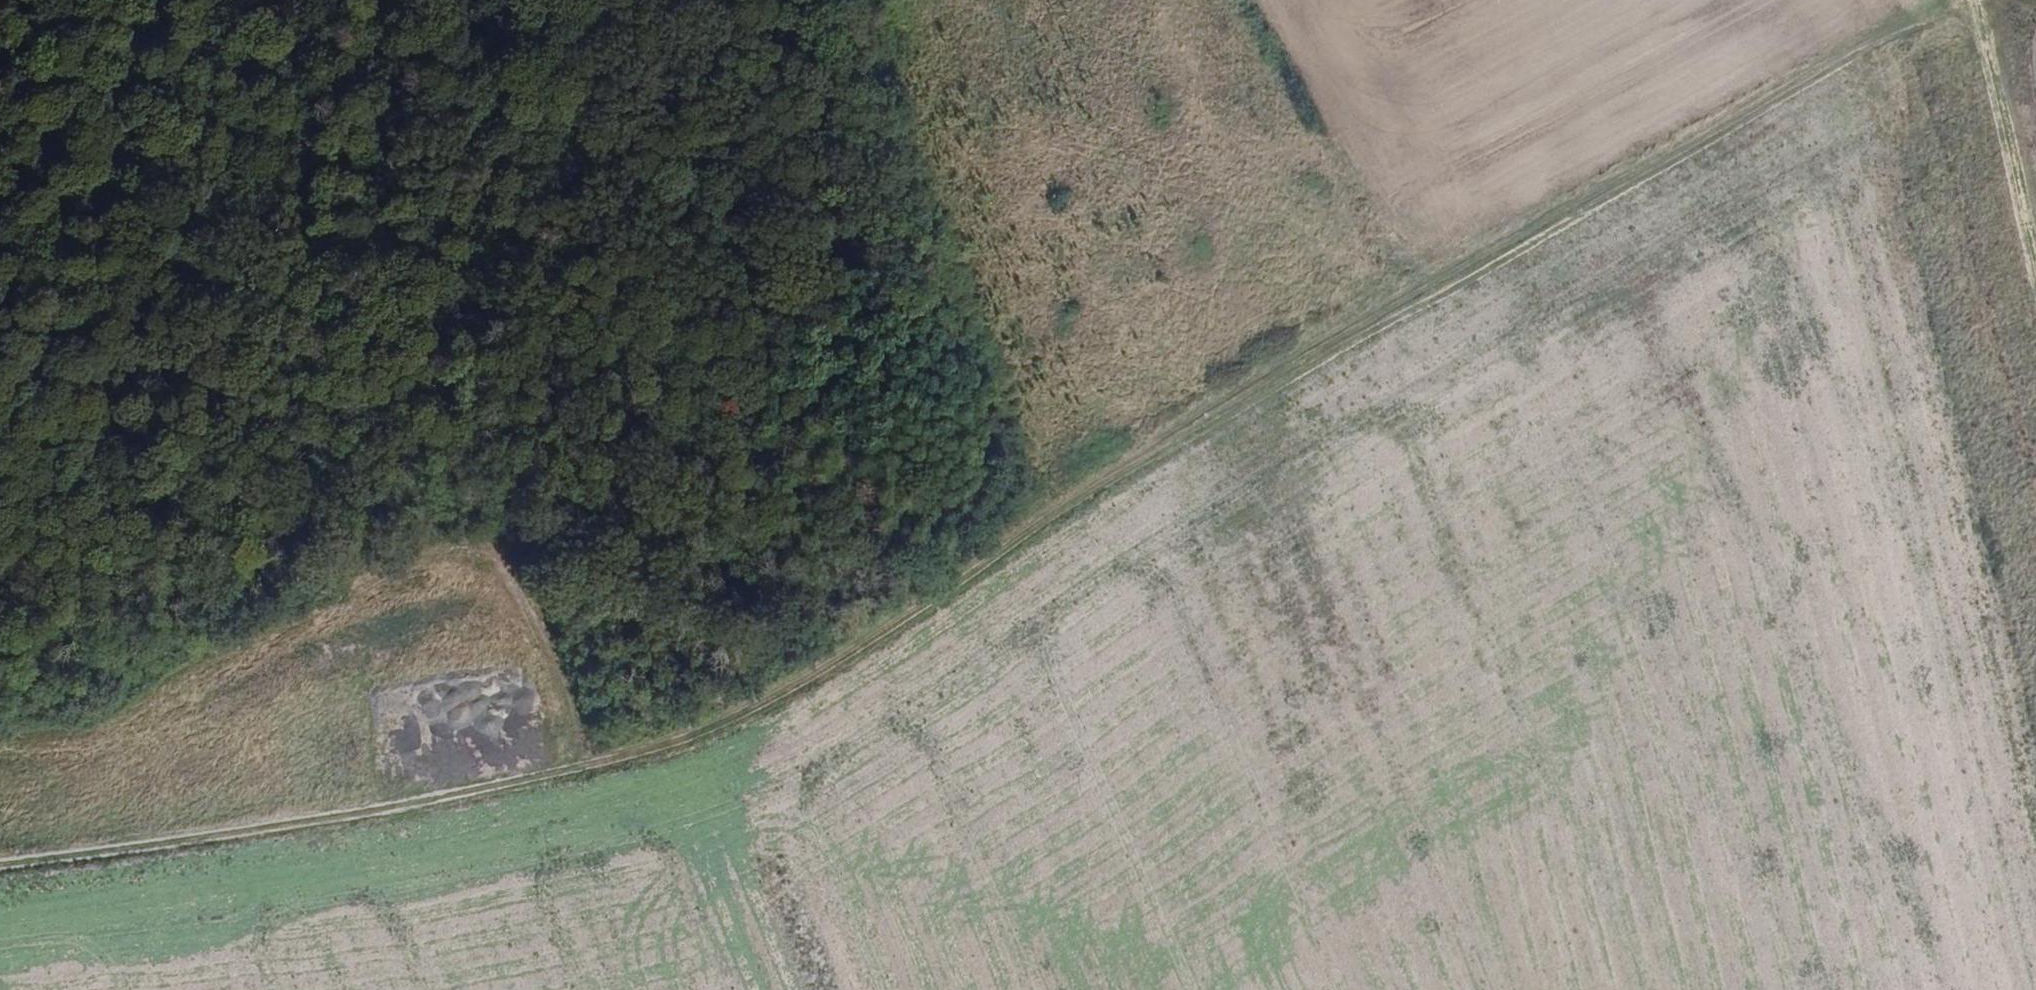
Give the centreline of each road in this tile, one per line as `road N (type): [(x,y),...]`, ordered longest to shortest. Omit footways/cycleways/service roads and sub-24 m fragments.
road 1 (track): [(0,868),(327,825),(689,734),(827,666),(1100,485),(1826,71),(1973,7)]
road 2 (track): [(1973,7),(2035,277)]

